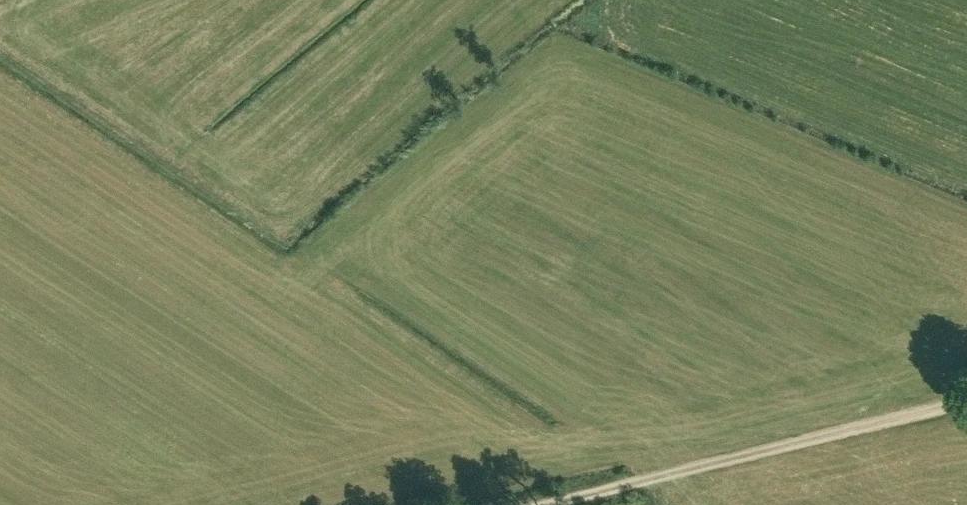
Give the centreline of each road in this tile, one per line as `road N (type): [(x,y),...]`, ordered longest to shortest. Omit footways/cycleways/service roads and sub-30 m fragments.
road 1 (track): [(547,504),(966,401)]

